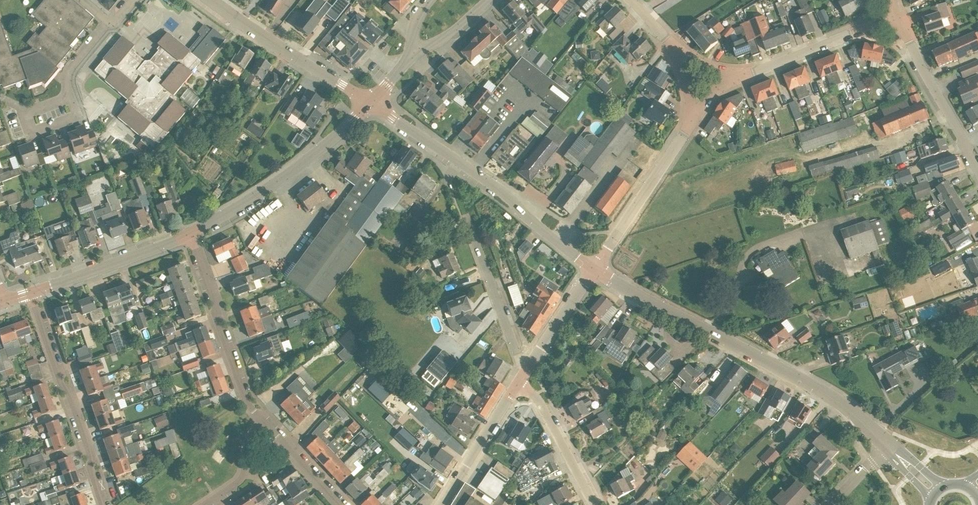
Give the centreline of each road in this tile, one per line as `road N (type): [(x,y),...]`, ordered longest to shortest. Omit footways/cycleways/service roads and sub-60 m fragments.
road 1 (tertiary): [(888,447),(794,376),(593,269)]
road 2 (tertiary): [(593,269),(503,191),(371,103)]
road 3 (tertiary): [(190,234),(270,187),(371,103)]
road 4 (residential): [(104,504),(34,293)]
road 5 (residential): [(190,234),(244,396),(266,425)]
road 6 (residential): [(371,103),(211,0)]
road 7 (residential): [(593,269),(690,125)]
road 8 (residential): [(977,167),(897,17)]
road 9 (tertiary): [(34,293),(190,234)]
road 10 (residential): [(526,372),(468,219)]
road 11 (residential): [(753,74),(897,17)]
road 12 (residential): [(442,504),(520,381)]
road 13 (residential): [(595,504),(540,402),(520,381)]
road 14 (residential): [(526,372),(593,269)]

